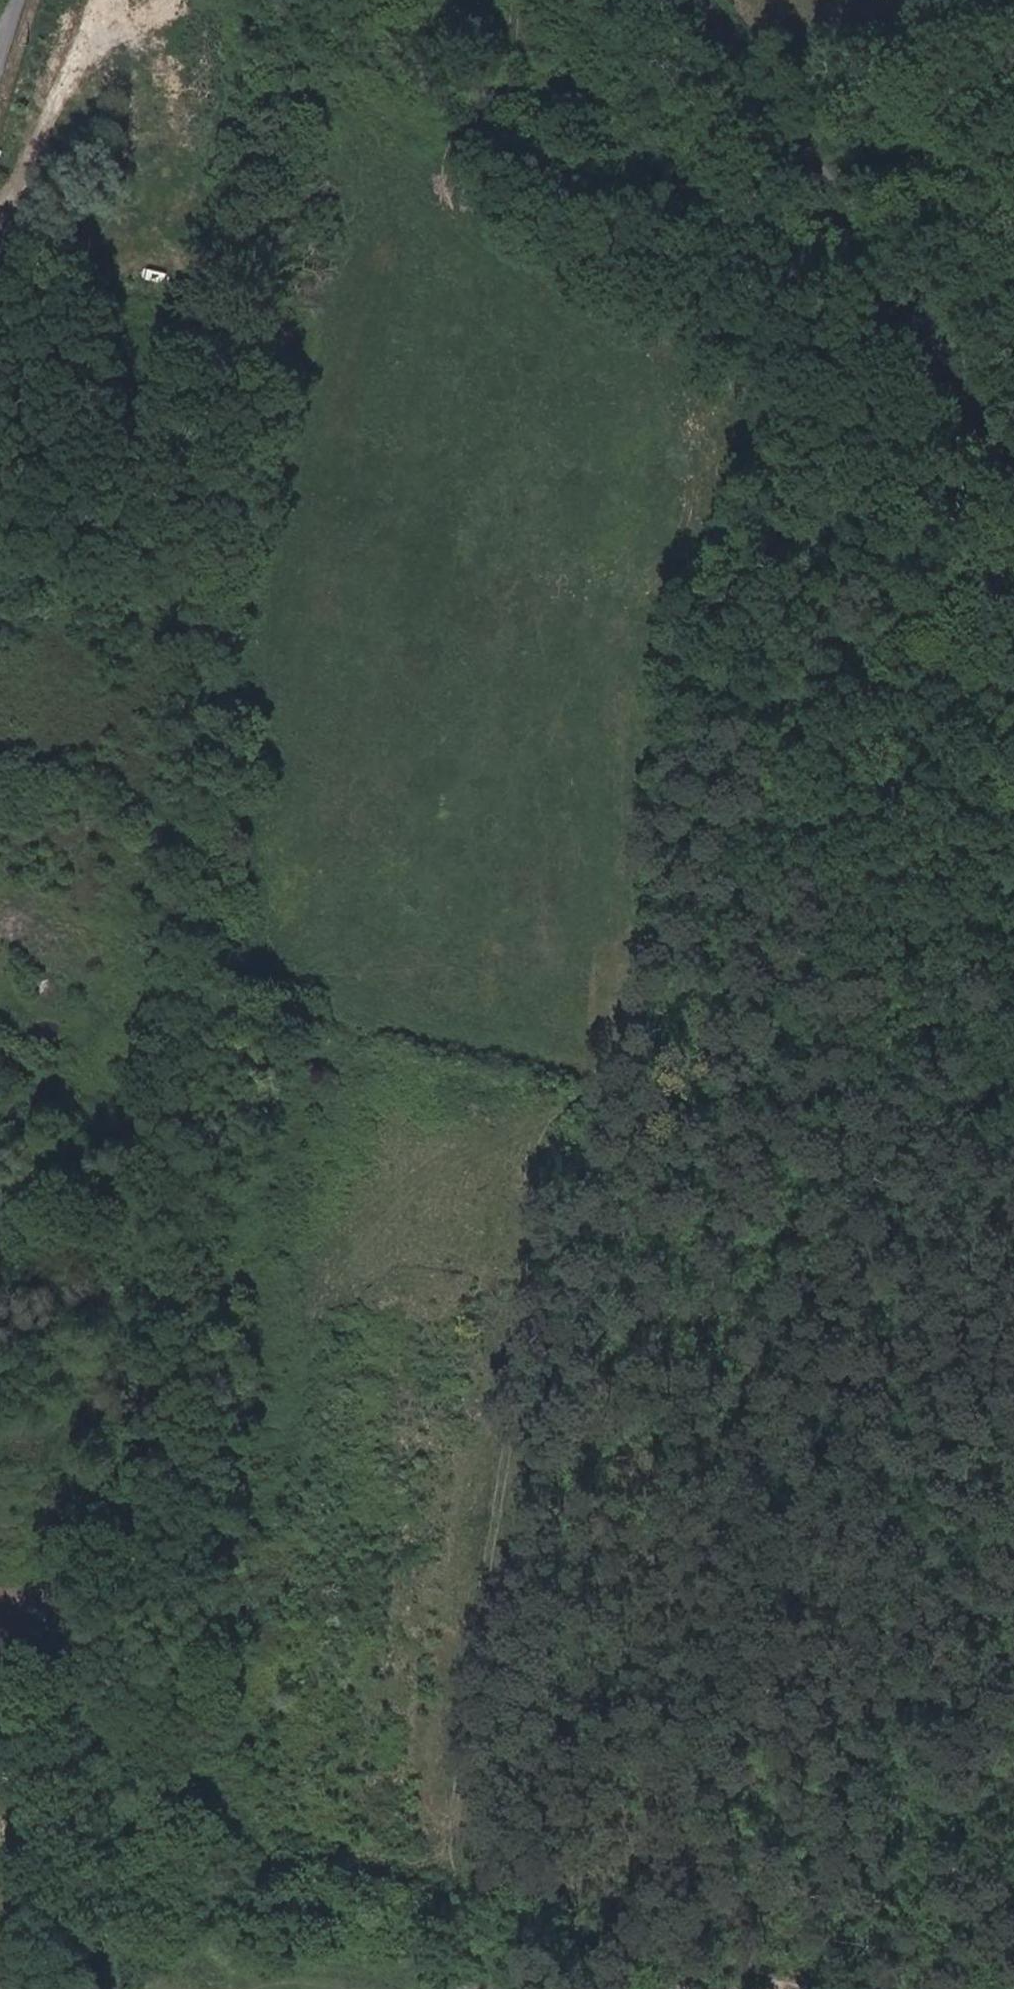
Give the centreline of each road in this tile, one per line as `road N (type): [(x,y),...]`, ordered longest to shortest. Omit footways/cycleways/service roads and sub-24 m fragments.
road 1 (unclassified): [(1013,486),(668,28),(658,0)]

